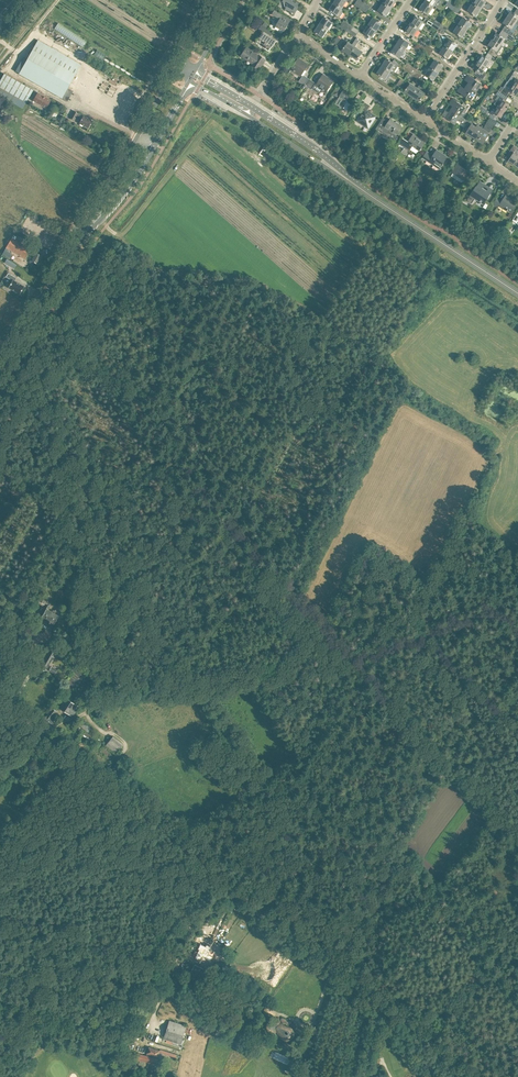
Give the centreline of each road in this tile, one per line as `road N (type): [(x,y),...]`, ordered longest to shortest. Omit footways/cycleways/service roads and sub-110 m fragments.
road 1 (track): [(350,661),(167,473),(173,342),(144,283),(92,344),(54,363),(32,413),(73,471),(105,497),(158,471)]
road 2 (track): [(350,661),(190,686),(292,800),(365,819),(396,837),(517,1001)]
road 3 (unclassified): [(0,699),(325,959),(439,1076)]
road 4 (track): [(517,831),(350,661)]
road 5 (secondary): [(517,293),(350,182)]
road 6 (track): [(99,778),(125,745),(88,713),(118,696),(190,686)]
road 7 (track): [(517,637),(486,607),(425,640),(350,661)]
road 8 (track): [(131,803),(0,932)]
road 9 (secondary): [(0,379),(89,227)]
road 10 (residential): [(423,117),(502,0)]
road 11 (secondary): [(350,182),(340,165),(252,103)]
road 12 (secondary): [(245,113),(350,182)]

